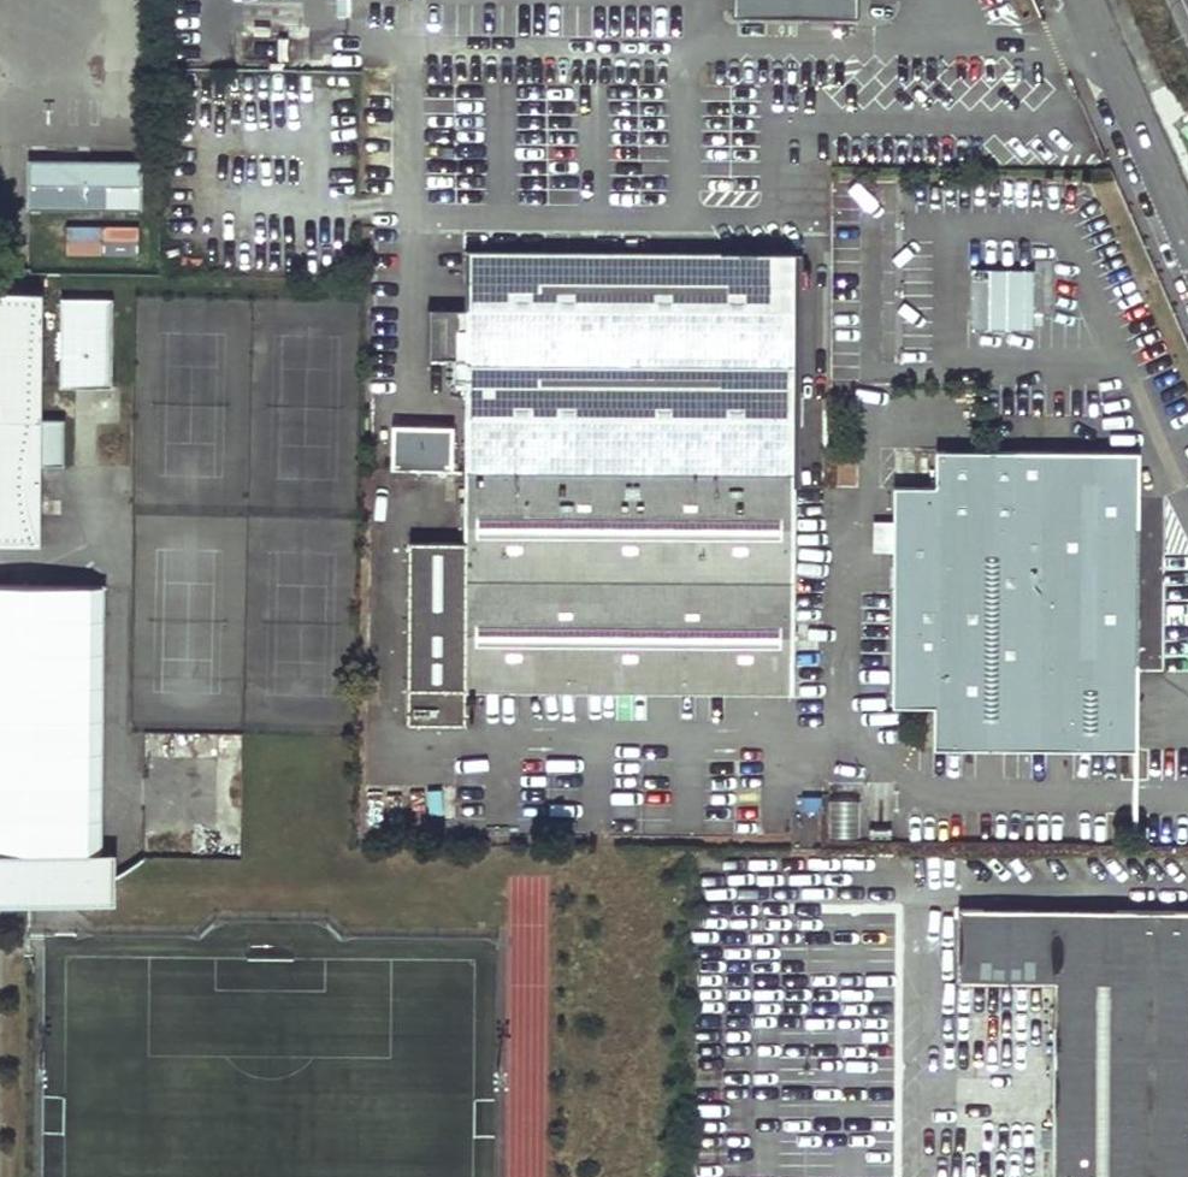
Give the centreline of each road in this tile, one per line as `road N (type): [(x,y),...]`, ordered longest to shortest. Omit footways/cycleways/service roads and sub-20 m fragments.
road 1 (tertiary): [(1084,0),(1187,233)]

